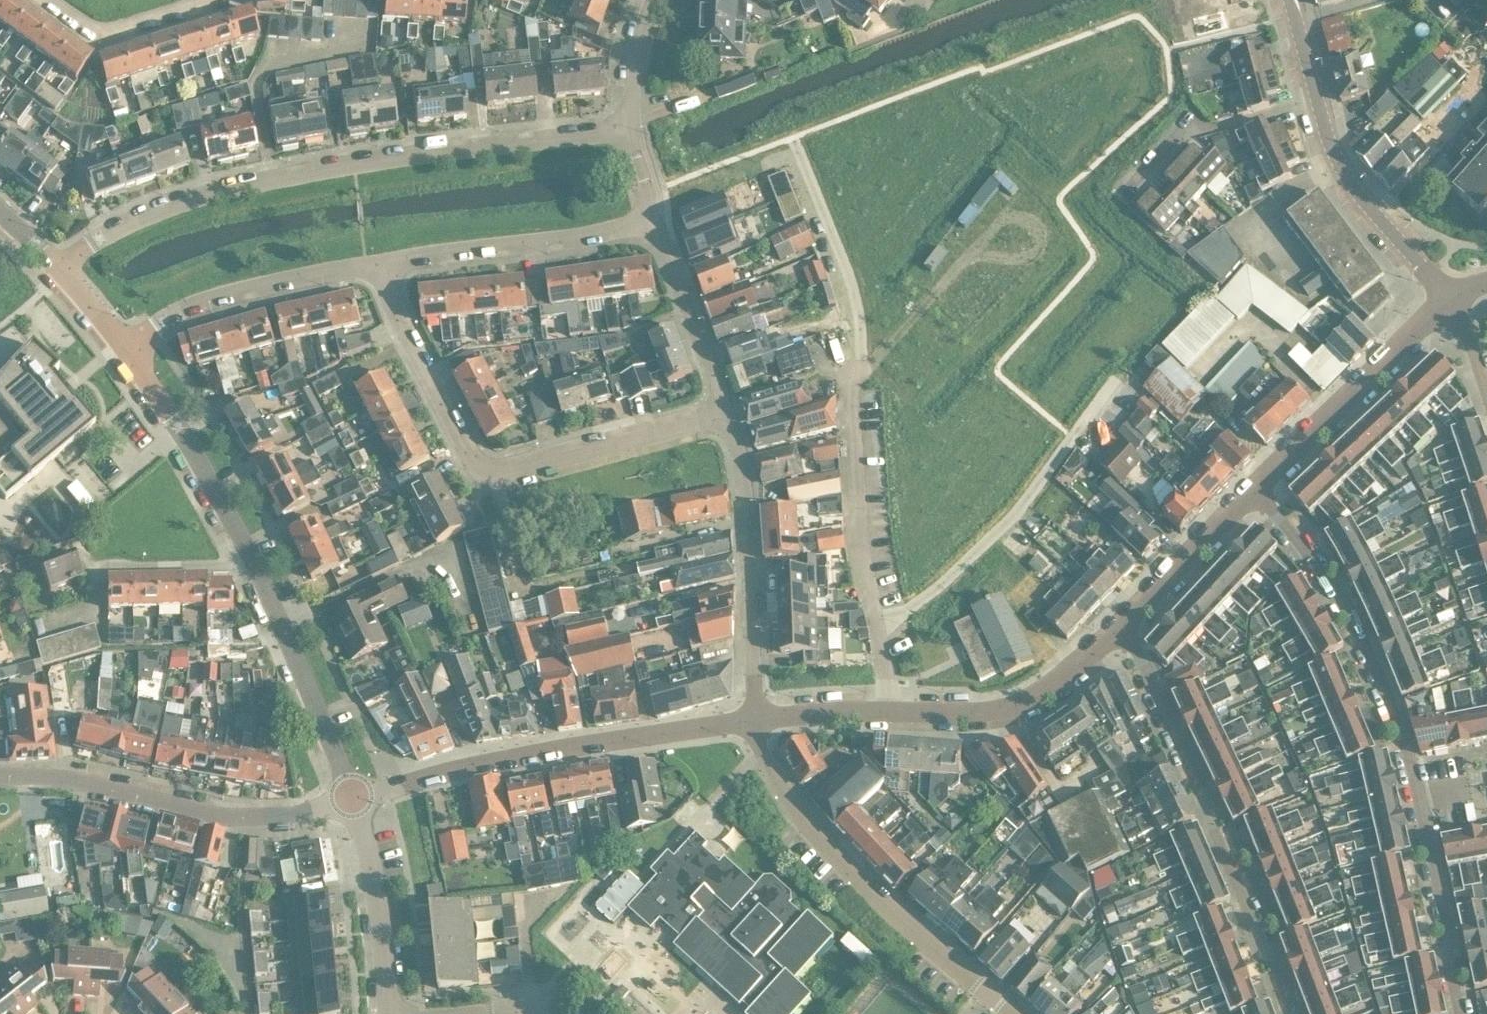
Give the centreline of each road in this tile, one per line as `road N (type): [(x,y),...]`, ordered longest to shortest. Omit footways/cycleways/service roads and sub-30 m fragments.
road 1 (residential): [(631,127),(357,164),(167,204),(106,230),(62,268)]
road 2 (residential): [(889,709),(860,534),(855,317),(794,146)]
road 3 (residential): [(355,794),(232,504),(124,341)]
road 4 (residential): [(1289,1013),(1201,785),(1122,619)]
road 5 (residential): [(355,794),(502,759),(754,718)]
road 6 (residential): [(1014,1013),(821,840),(773,769),(754,718)]
road 7 (residential): [(0,776),(48,774),(224,815),(299,814),(355,794)]
road 8 (residential): [(1264,489),(1335,595),(1398,724),(1419,801)]
road 9 (residential): [(754,718),(746,502),(731,411)]
road 10 (residential): [(380,265),(658,224)]
road 11 (residential): [(1264,489),(1453,296)]
road 12 (residential): [(124,341),(236,297),(380,265)]
road 13 (residential): [(889,709),(1012,705),(1059,676),(1122,619)]
road 14 (residential): [(491,471),(731,411)]
road 15 (residential): [(1453,296),(1357,191),(1318,99)]
road 16 (unclassified): [(491,471),(471,448),(380,265)]
road 17 (residential): [(1129,188),(1197,117),(1209,130),(1318,99)]
road 18 (unclassified): [(393,1013),(355,794)]
road 19 (residential): [(1419,801),(1460,1013)]
road 20 (residential): [(731,411),(658,224)]
road 21 (residential): [(1122,619),(1264,489)]
road 22 (residential): [(54,0),(99,28),(196,0)]
road 23 (residential): [(754,718),(889,709)]
road 24 (residential): [(631,127),(655,0)]

